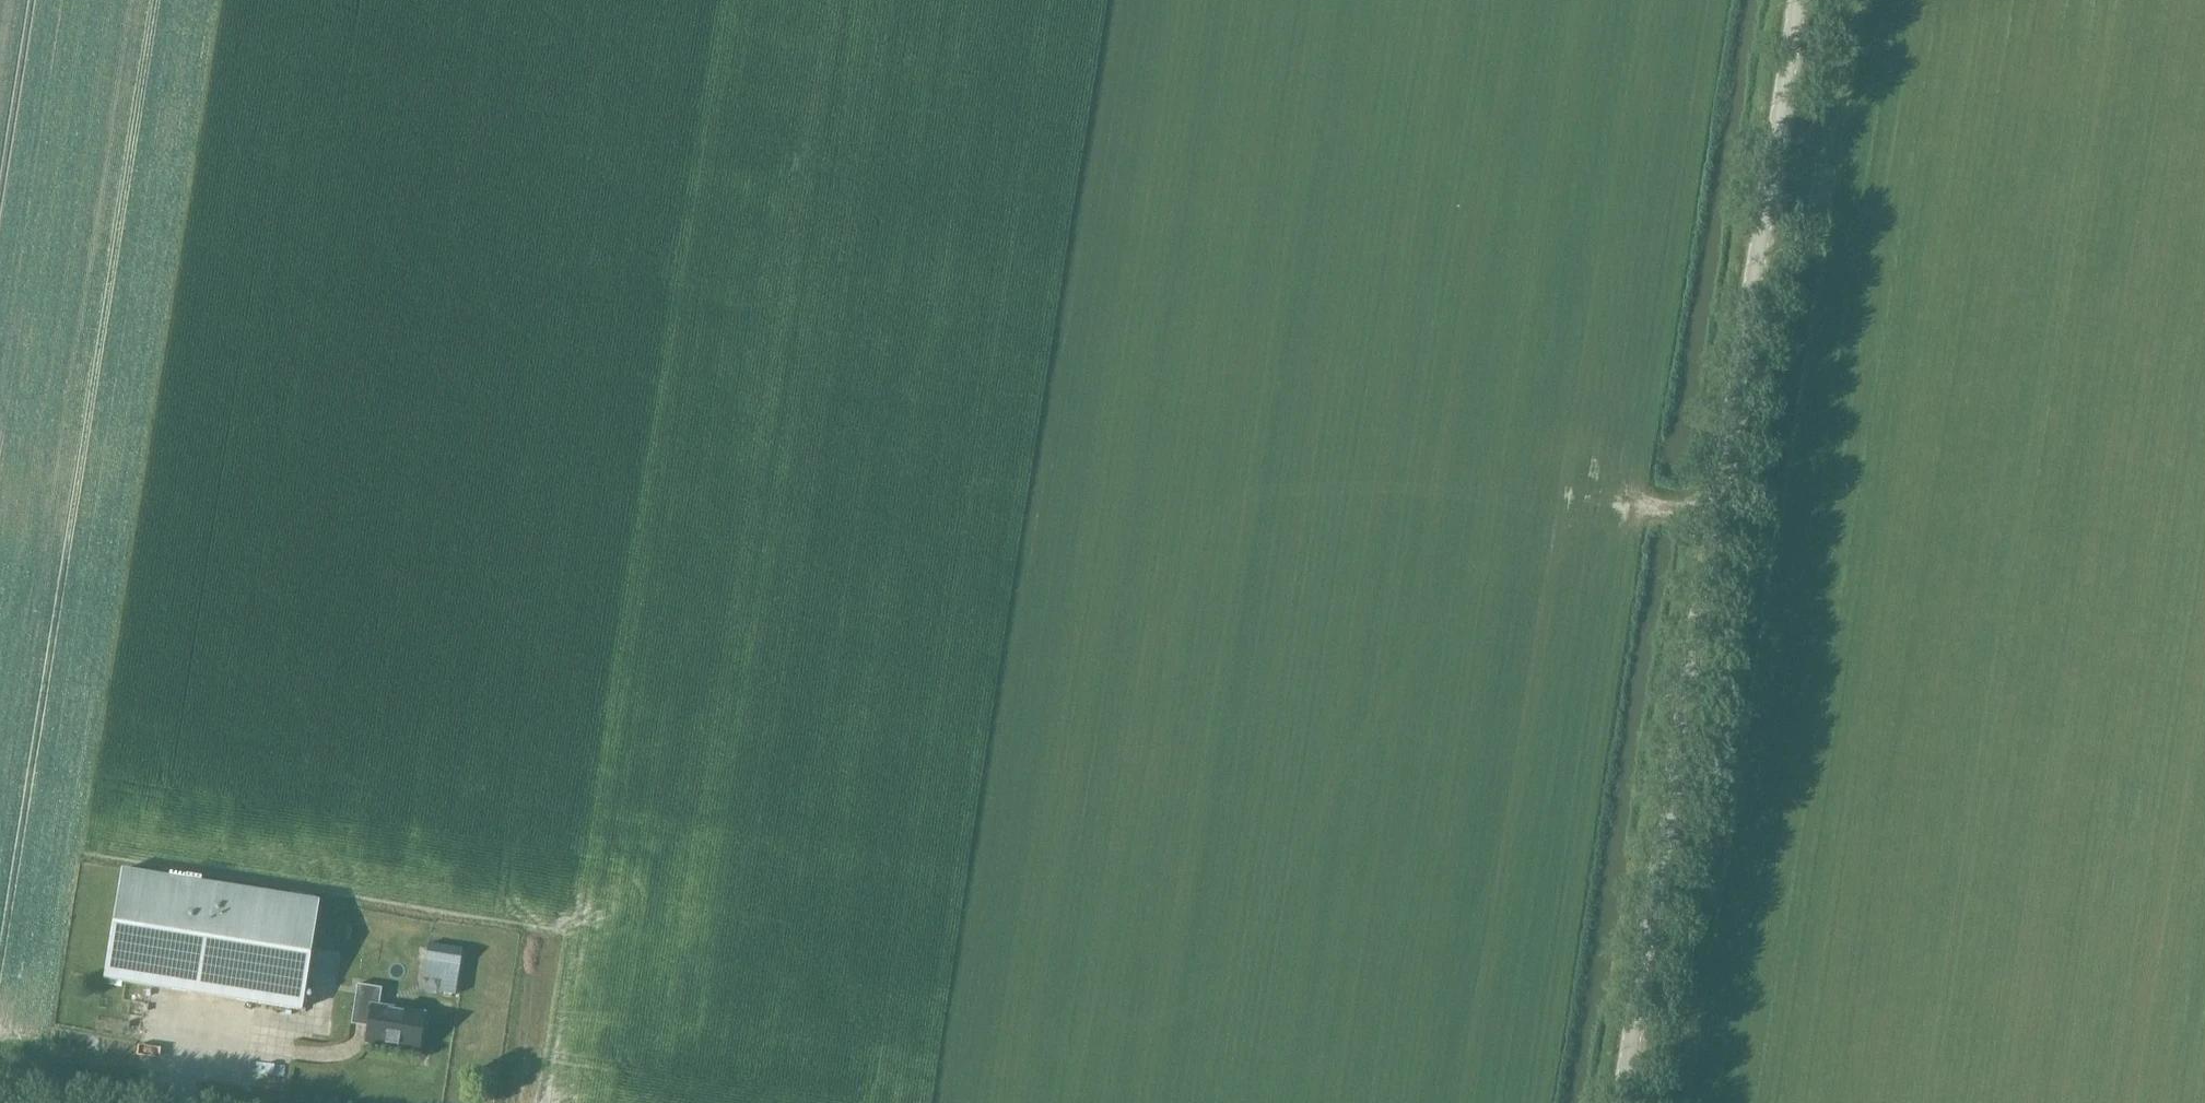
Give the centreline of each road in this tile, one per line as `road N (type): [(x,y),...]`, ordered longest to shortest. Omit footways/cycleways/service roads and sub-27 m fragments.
road 1 (unclassified): [(1622,1102),(1804,0)]

